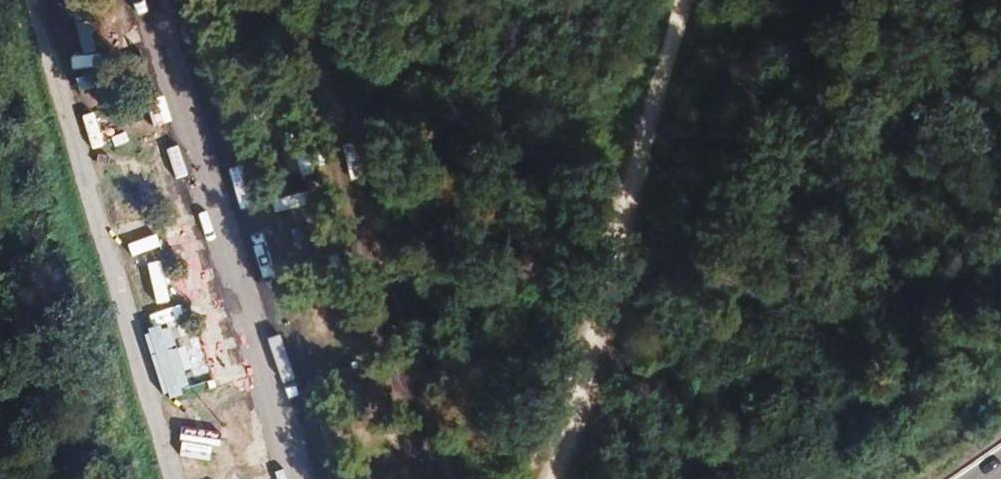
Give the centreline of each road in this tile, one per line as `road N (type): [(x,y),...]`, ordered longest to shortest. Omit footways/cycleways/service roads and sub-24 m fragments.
road 1 (tertiary): [(150,0),(297,478)]
road 2 (track): [(554,478),(693,0)]

